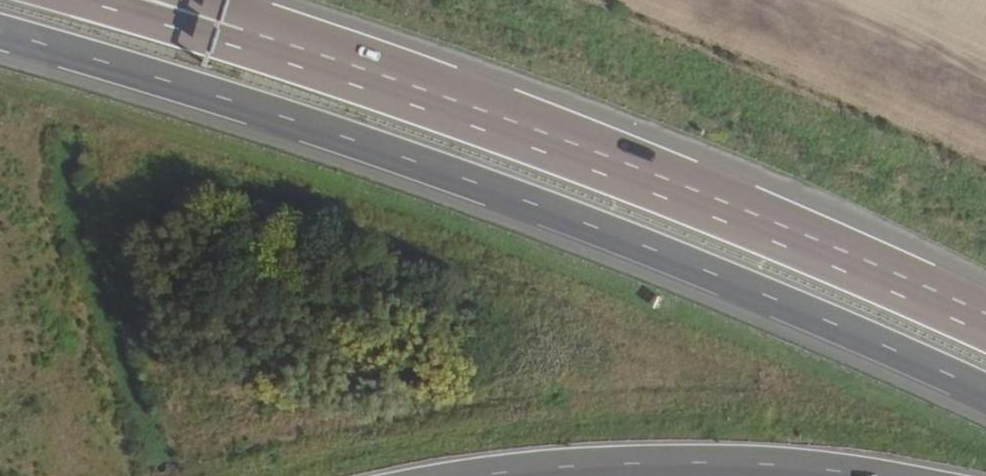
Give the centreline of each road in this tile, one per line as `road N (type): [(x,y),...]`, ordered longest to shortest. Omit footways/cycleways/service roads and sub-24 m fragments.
road 1 (motorway): [(0,34),(467,182),(985,394)]
road 2 (motorway): [(985,322),(666,185),(391,86)]
road 3 (motorway): [(497,475),(704,466),(849,475)]
road 4 (motorway): [(391,86),(80,0)]
road 5 (motorway): [(391,86),(182,0)]

